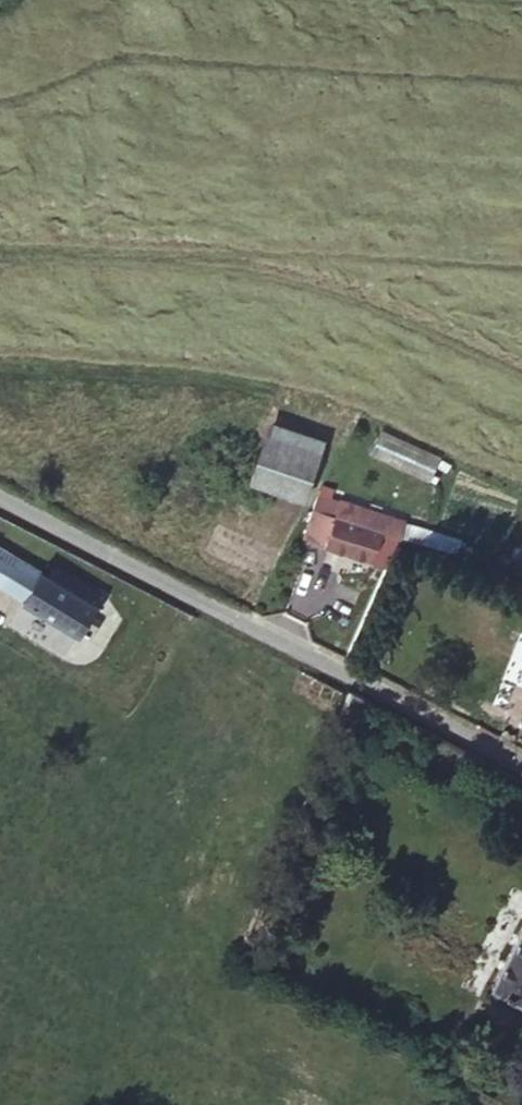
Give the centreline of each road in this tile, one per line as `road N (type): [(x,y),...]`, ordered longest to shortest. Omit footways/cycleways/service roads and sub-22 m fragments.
road 1 (residential): [(521,762),(0,500)]

